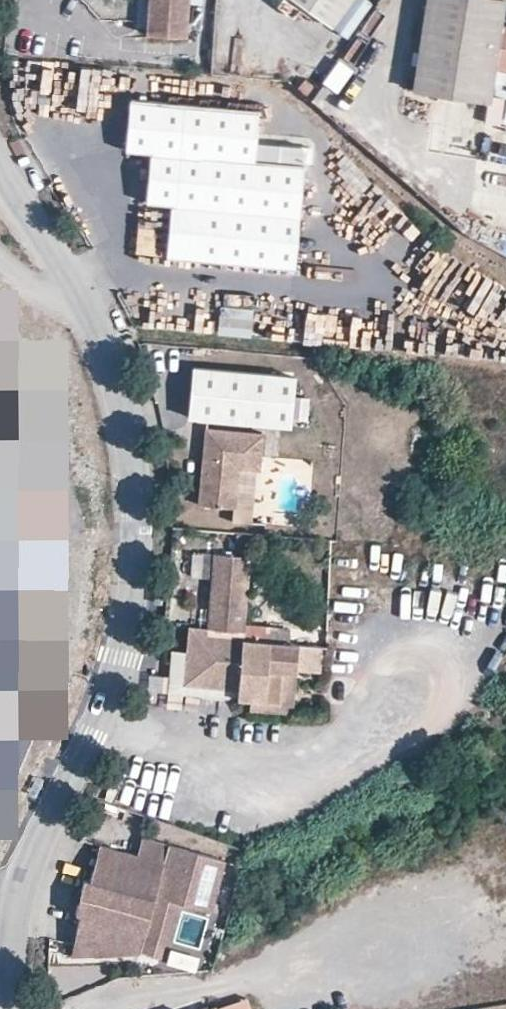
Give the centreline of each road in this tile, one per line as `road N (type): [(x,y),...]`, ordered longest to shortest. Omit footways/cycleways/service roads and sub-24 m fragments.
road 1 (residential): [(16,1008),(10,925),(123,657),(141,547),(129,413),(83,295),(0,172)]

